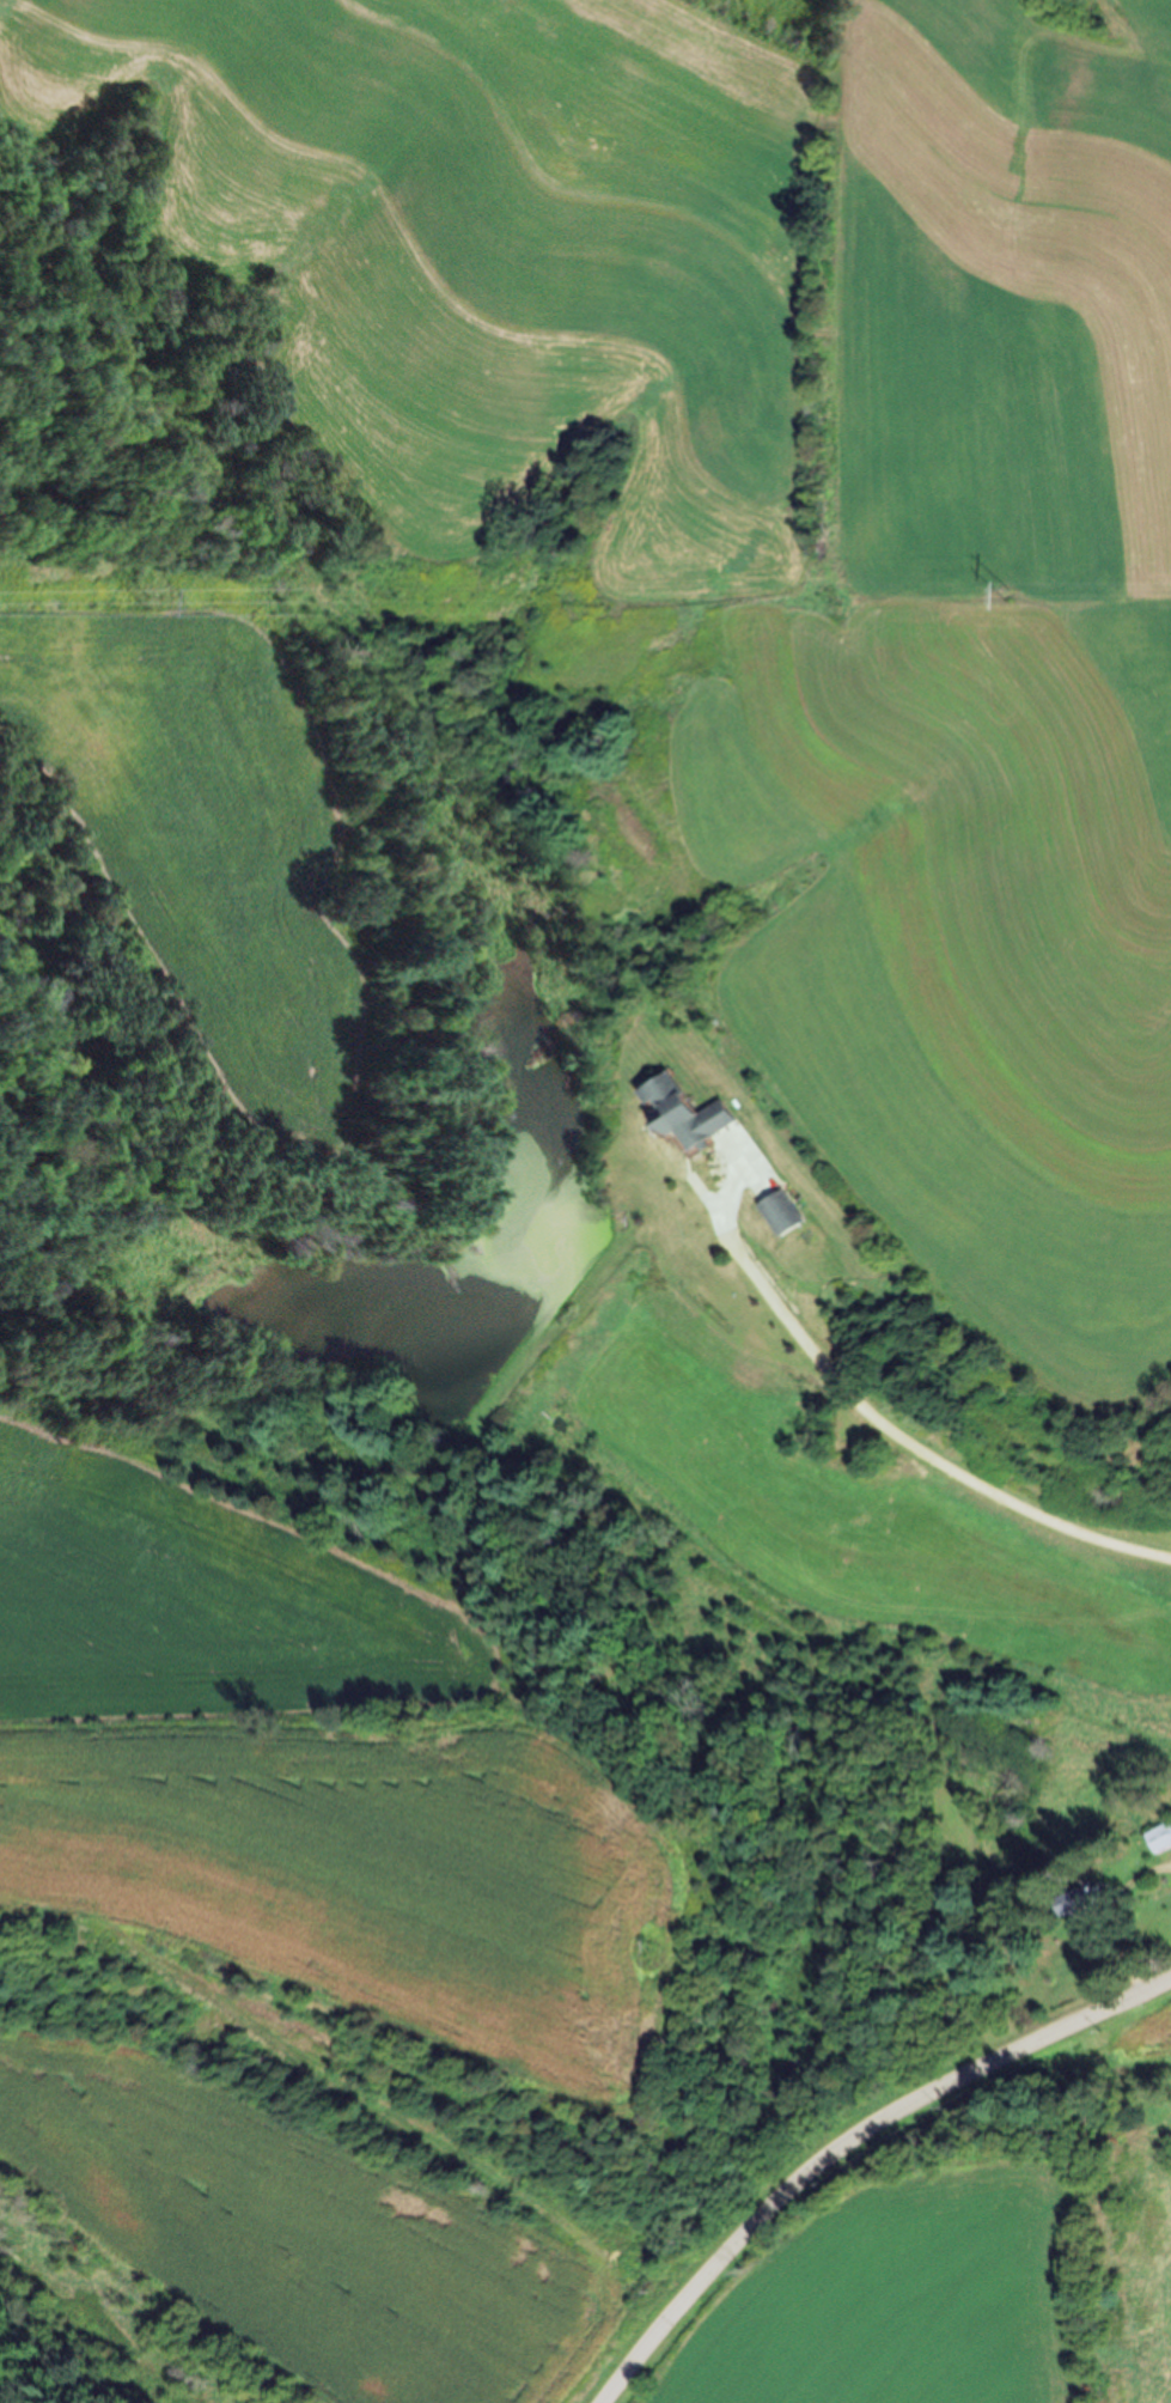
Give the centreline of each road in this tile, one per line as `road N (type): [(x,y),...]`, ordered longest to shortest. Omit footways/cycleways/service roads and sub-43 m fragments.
road 1 (residential): [(602,2402),(681,2301),(799,2174),(908,2106),(1170,1980)]

